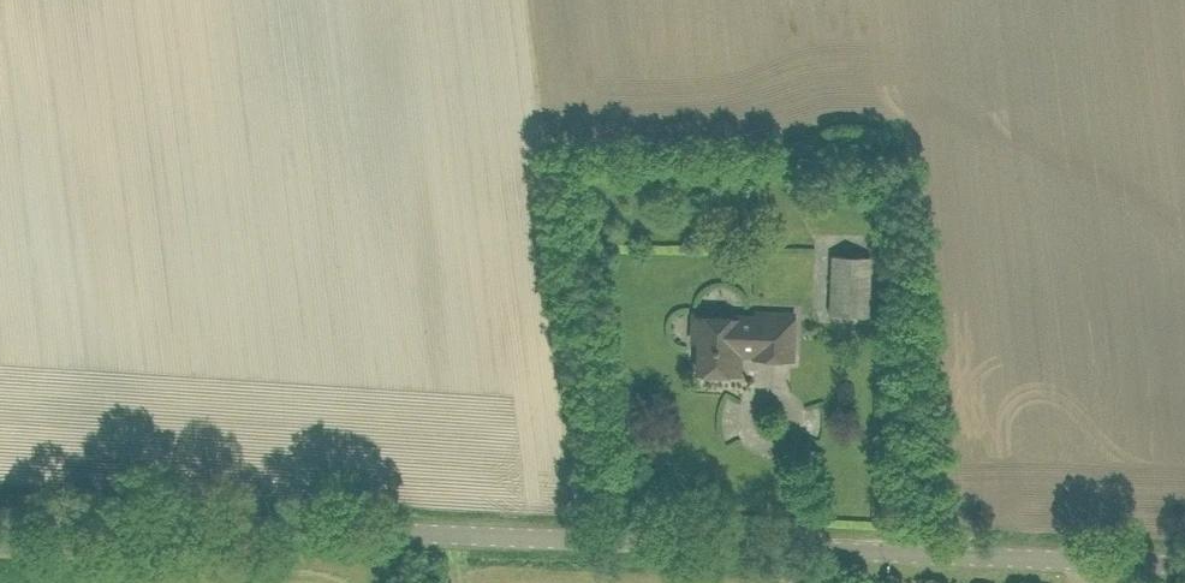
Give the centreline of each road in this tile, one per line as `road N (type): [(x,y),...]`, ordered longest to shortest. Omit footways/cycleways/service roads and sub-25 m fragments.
road 1 (unclassified): [(1184,563),(0,511)]

